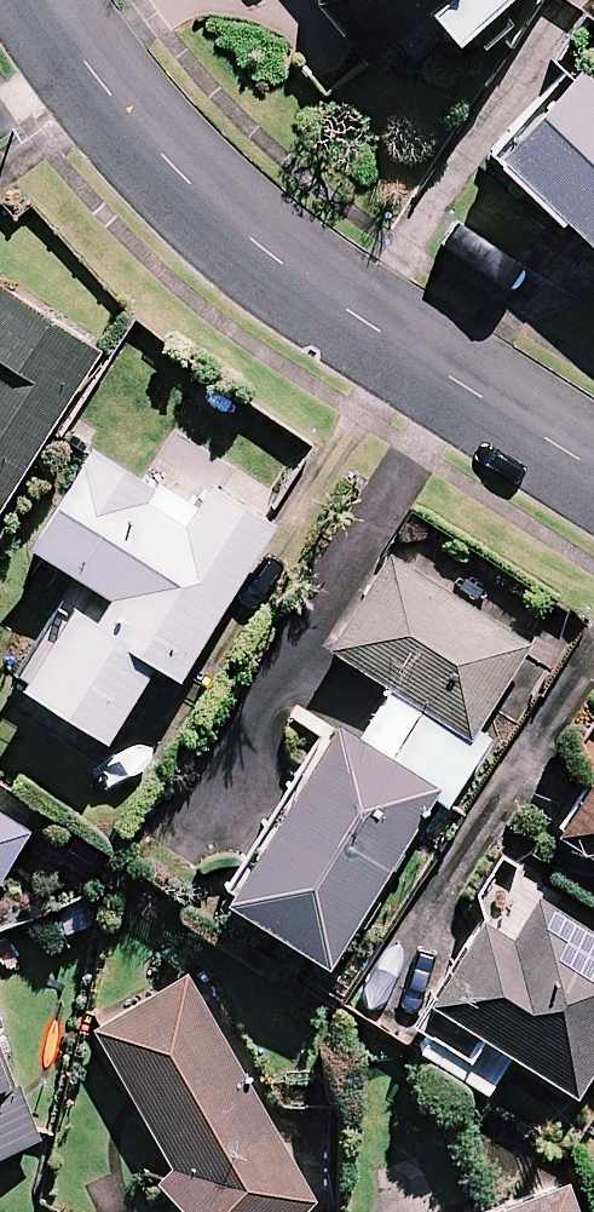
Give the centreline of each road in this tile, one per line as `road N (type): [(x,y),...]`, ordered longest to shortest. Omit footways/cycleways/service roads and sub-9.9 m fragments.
road 1 (residential): [(45,0),(136,126),(249,236),(351,314),(593,468)]

